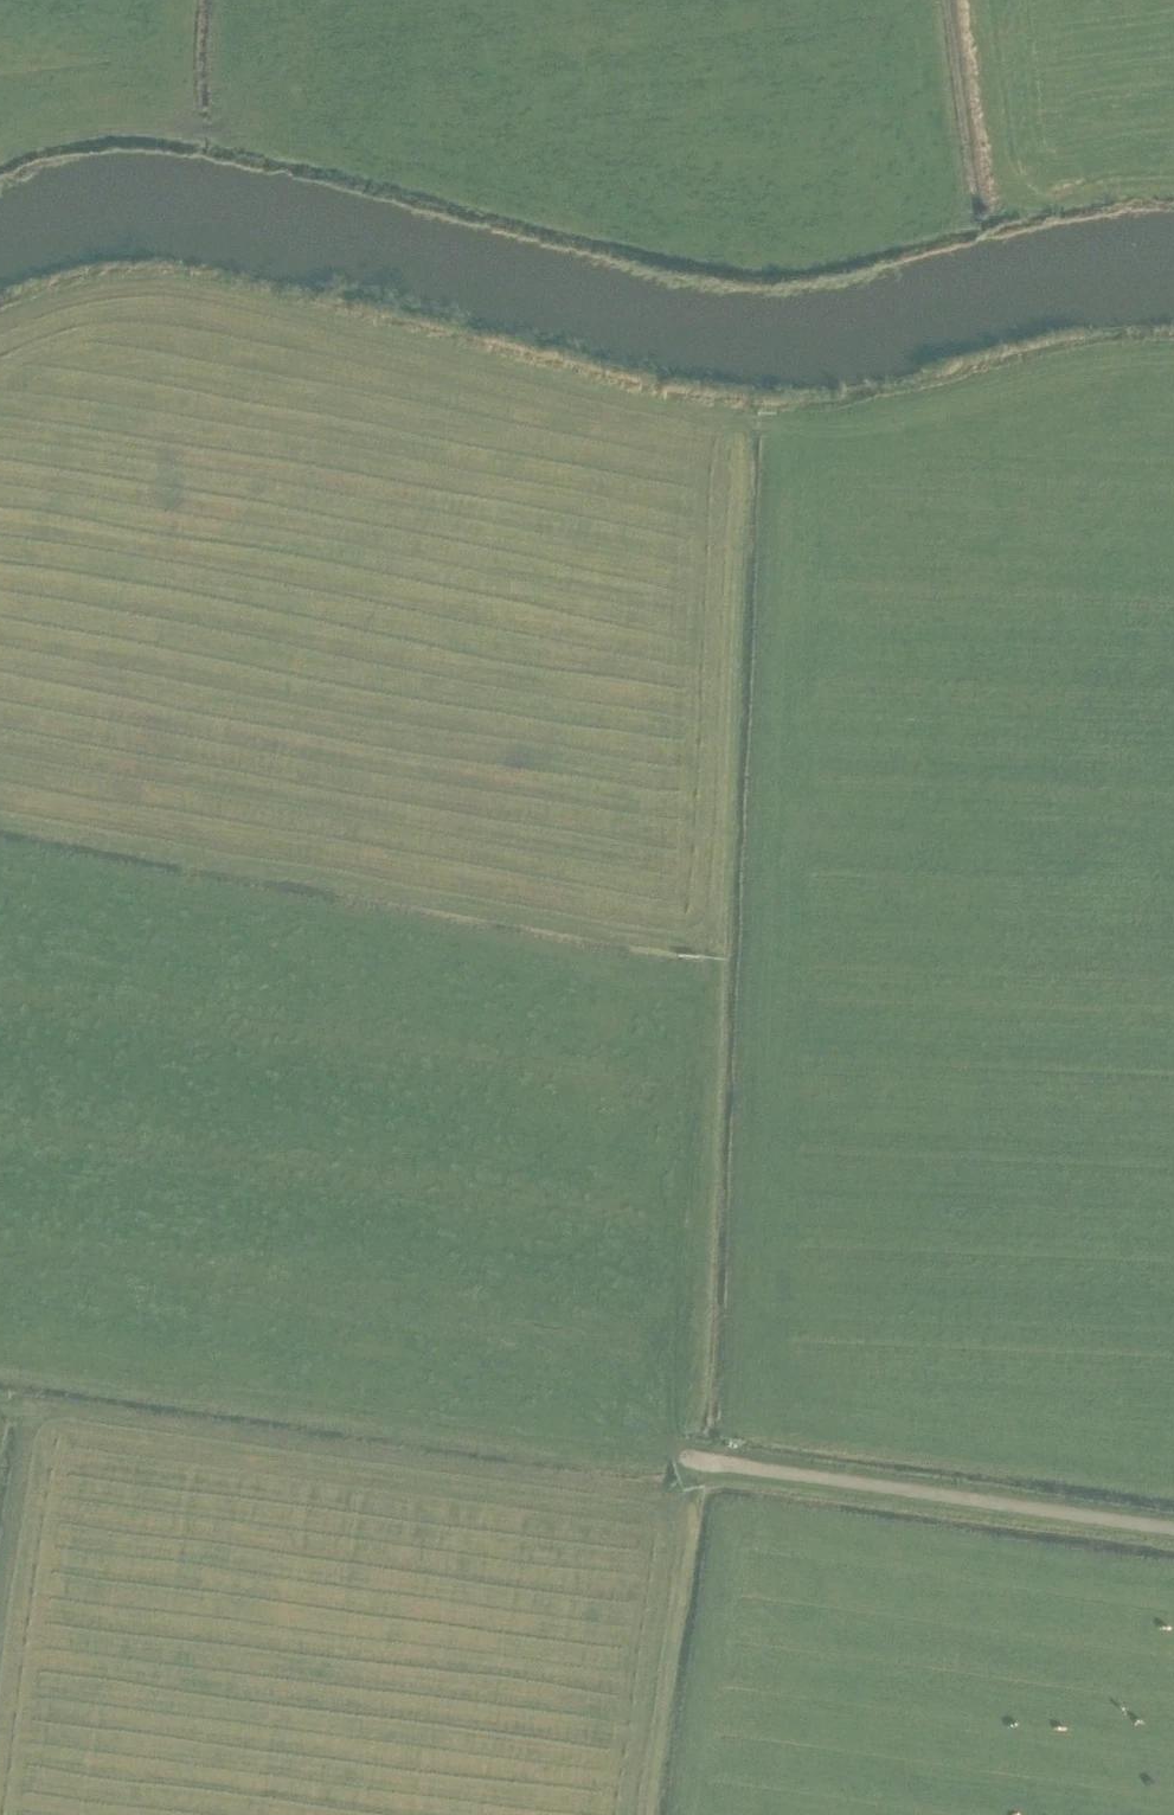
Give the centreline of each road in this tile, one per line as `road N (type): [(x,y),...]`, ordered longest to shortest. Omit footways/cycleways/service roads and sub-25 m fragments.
road 1 (track): [(1173,1538),(740,1477)]

